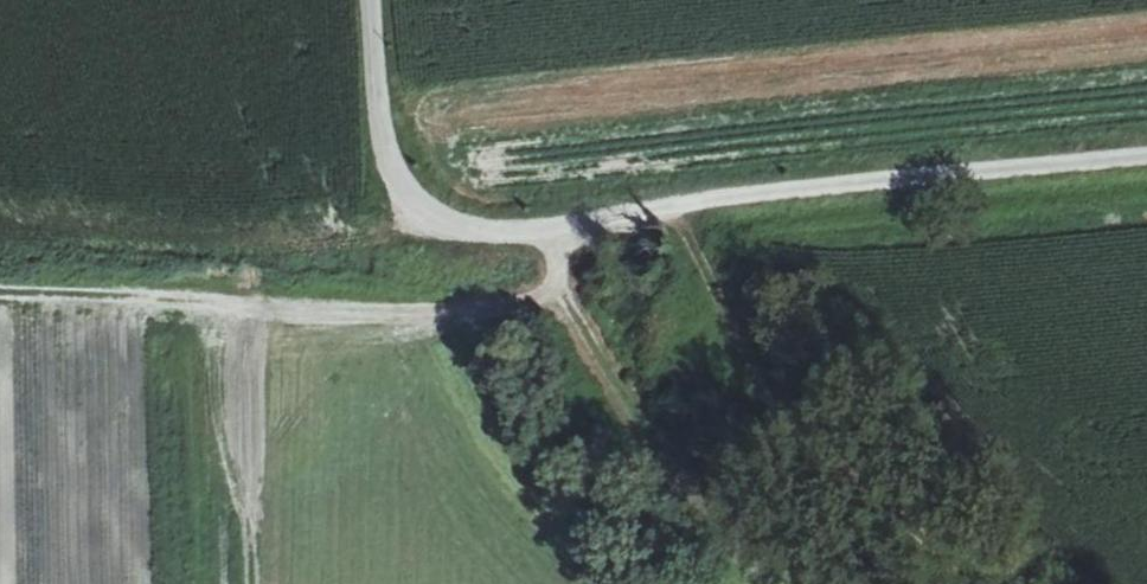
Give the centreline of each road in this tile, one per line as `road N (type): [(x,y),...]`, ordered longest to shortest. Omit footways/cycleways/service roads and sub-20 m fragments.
road 1 (unclassified): [(374,0),(383,121),(410,203),(450,227),(552,229),(774,196),(1146,159)]
road 2 (track): [(552,229),(590,354),(780,583)]

